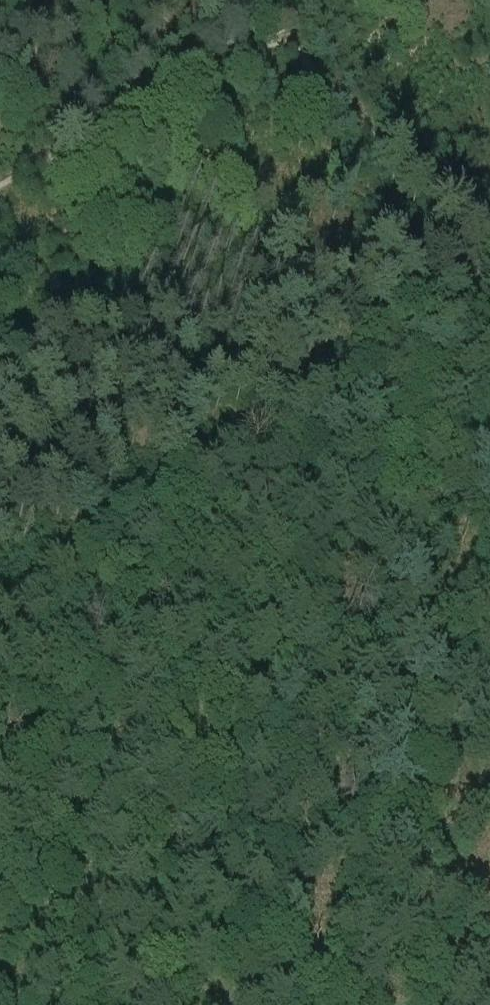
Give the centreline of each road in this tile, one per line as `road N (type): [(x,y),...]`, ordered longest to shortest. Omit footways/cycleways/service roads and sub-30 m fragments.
road 1 (track): [(489,257),(0,605)]
road 2 (track): [(0,190),(277,34)]
road 3 (track): [(299,1004),(220,995),(75,947),(0,933)]
road 4 (track): [(482,263),(285,40)]
road 5 (track): [(489,1004),(322,1004)]

